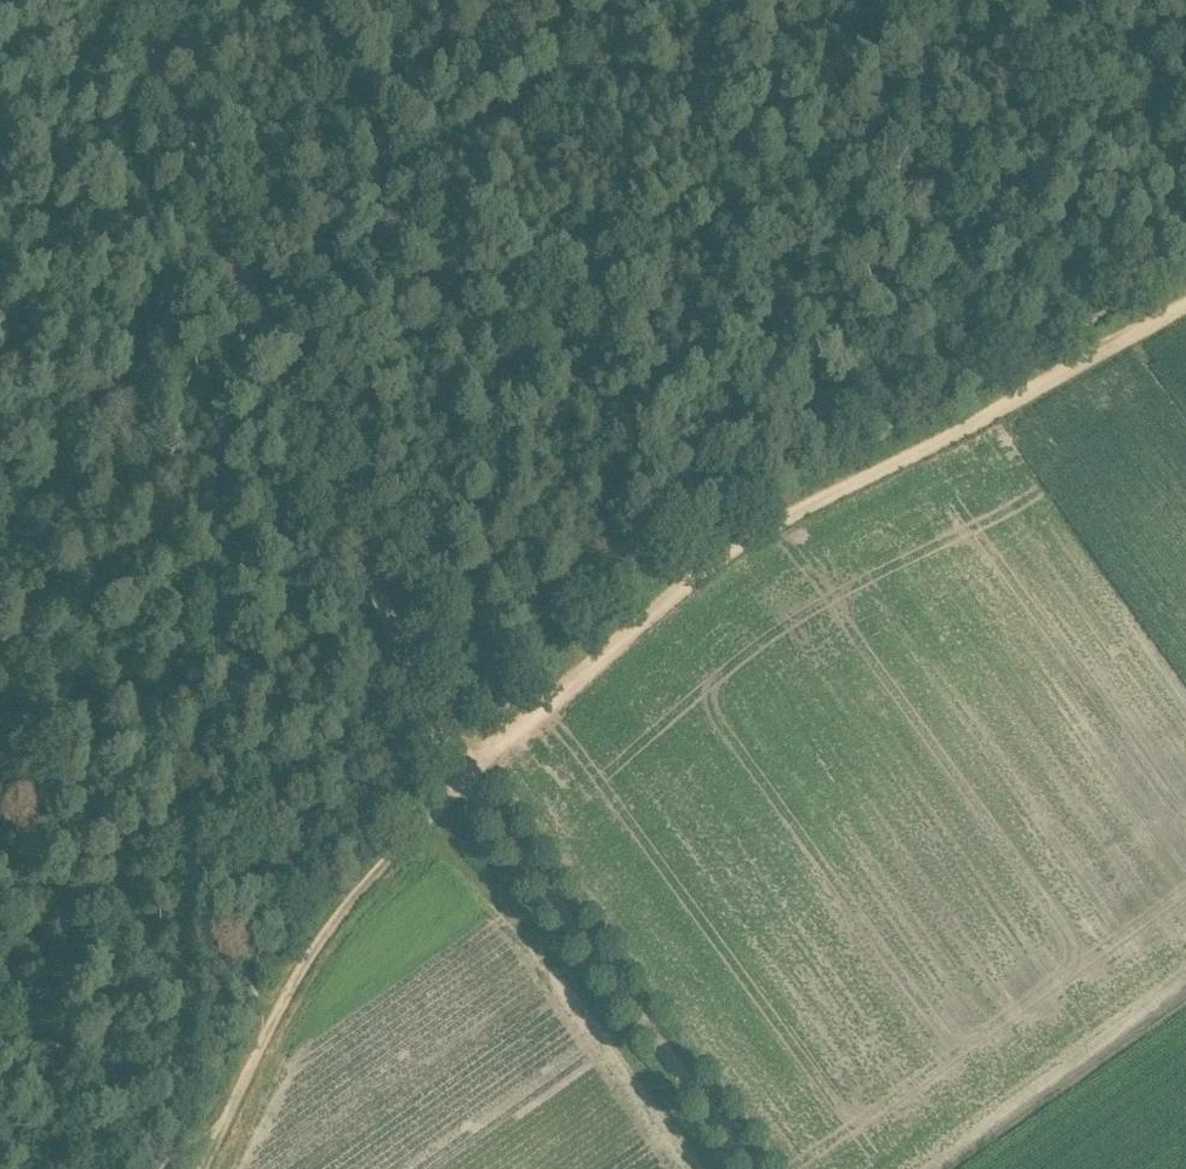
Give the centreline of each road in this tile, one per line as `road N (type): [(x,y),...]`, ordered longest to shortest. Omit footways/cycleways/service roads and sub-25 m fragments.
road 1 (unclassified): [(754,1168),(460,766),(451,721),(197,149),(123,0)]
road 2 (track): [(482,749),(760,525),(1027,403),(1185,296)]
road 3 (track): [(277,1015),(359,889),(427,806)]

